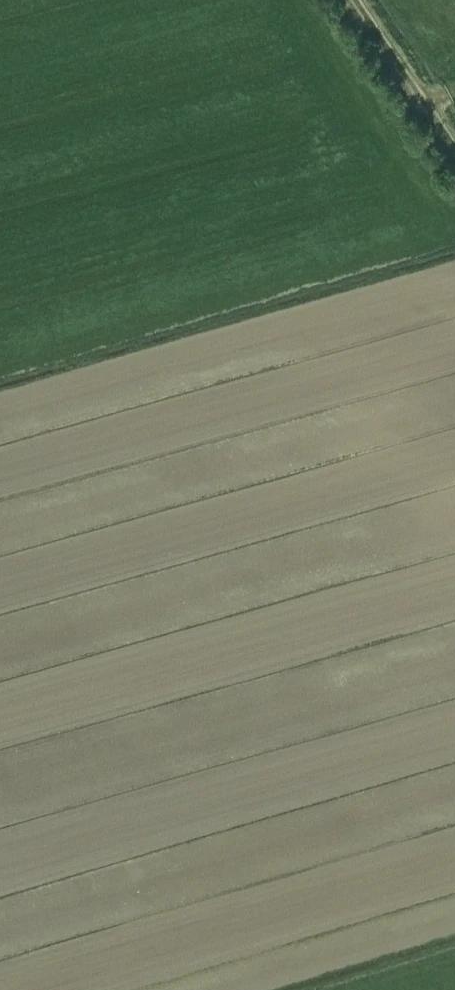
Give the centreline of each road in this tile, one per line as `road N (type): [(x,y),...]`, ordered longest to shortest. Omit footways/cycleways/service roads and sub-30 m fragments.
road 1 (track): [(454,151),(356,0)]

